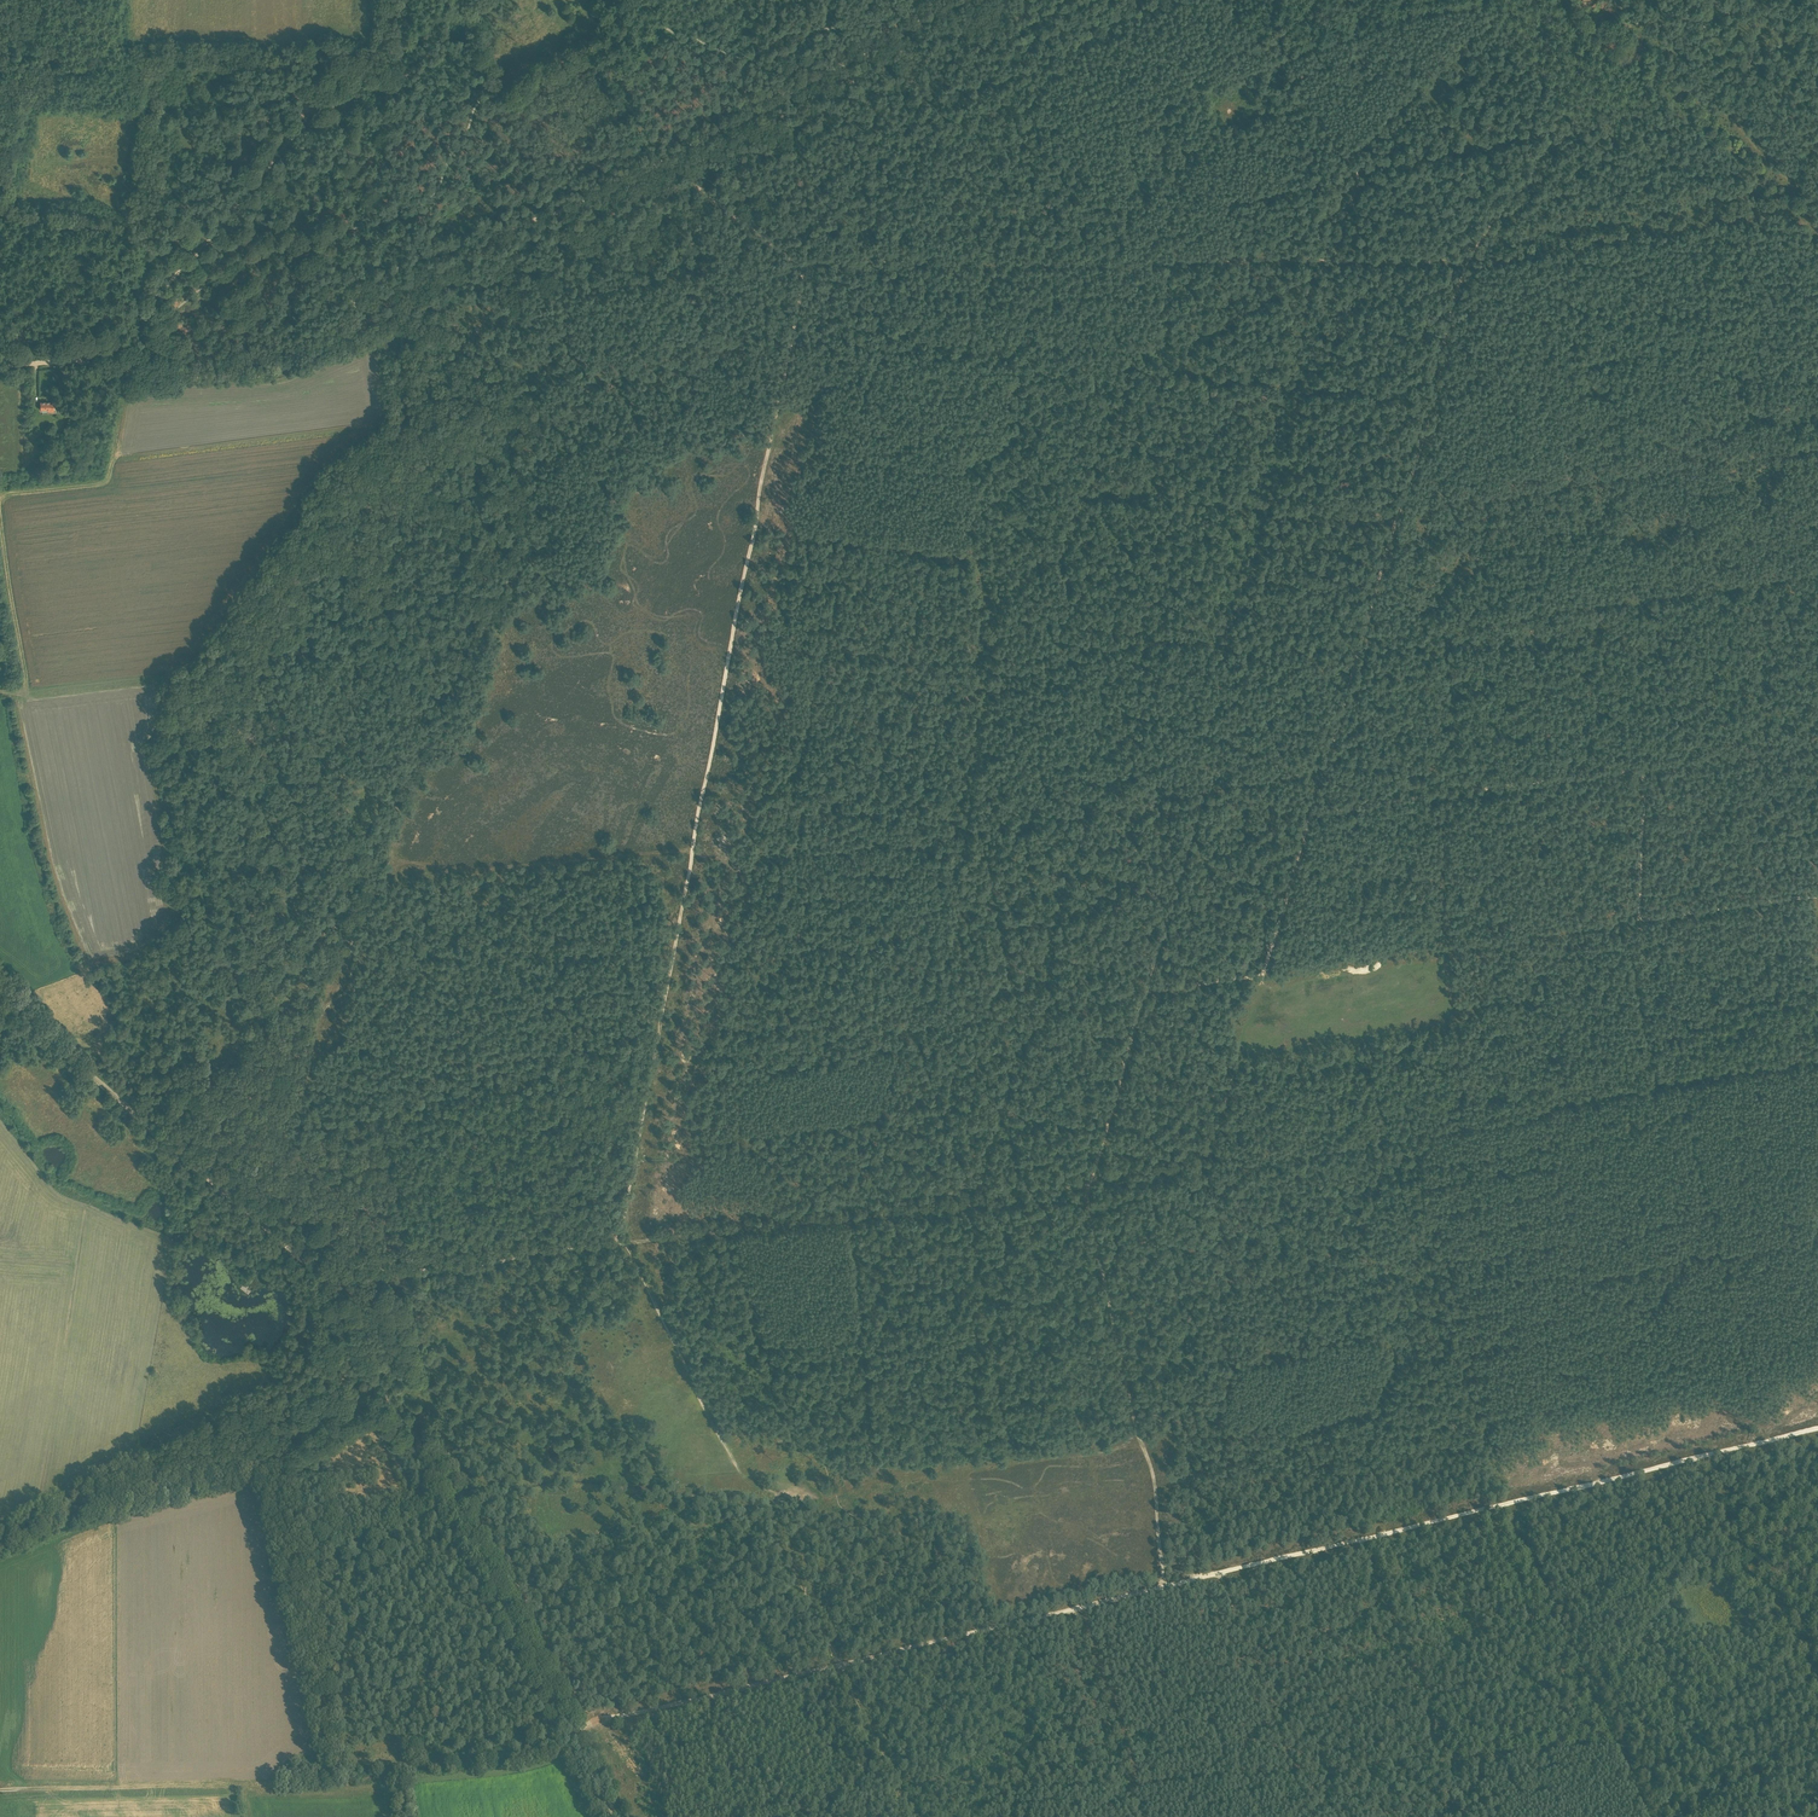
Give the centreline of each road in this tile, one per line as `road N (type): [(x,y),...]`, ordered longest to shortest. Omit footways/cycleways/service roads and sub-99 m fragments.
road 1 (track): [(1467,259),(1323,773),(1217,788),(1201,798),(1087,1184)]
road 2 (track): [(624,1242),(803,266)]
road 3 (track): [(0,366),(51,362),(196,376),(283,370),(343,307),(407,262),(586,200),(668,160)]
road 4 (track): [(1158,1588),(1817,1428)]
road 5 (track): [(1362,640),(1263,648),(1152,631),(1076,616),(1060,561),(755,526)]
road 6 (track): [(803,266),(1331,259)]
road 7 (track): [(572,1729),(425,1453),(391,1406),(356,1289),(334,1275)]
road 8 (track): [(572,1729),(1073,1609)]
road 9 (track): [(1134,1792),(1619,1746)]
road 10 (track): [(131,371),(166,287),(282,147),(400,52),(411,0)]
road 11 (track): [(624,1242),(1087,1184)]
road 12 (track): [(334,1275),(291,1250),(138,1118),(0,980)]
road 13 (track): [(1406,0),(1415,13),(1485,1),(1507,24),(1525,26),(1562,55),(1562,109),(1539,171),(1467,259)]
road 14 (track): [(1087,1184),(1139,1437),(1155,1479),(1158,1588)]
road 15 (track): [(0,1791),(384,1786)]
road 16 (track): [(668,160),(968,0)]
road 17 (track): [(226,1194),(278,1152),(303,1095),(317,1022),(352,984),(353,929)]
road 18 (track): [(1232,0),(1355,166),(1331,259)]
road 19 (track): [(334,1275),(477,1266),(537,1247),(624,1242)]
road 20 (track): [(916,1816),(805,1600)]
road 21 (track): [(1619,1746),(1817,1634)]
road 22 (track): [(1817,234),(1673,96)]
road 23 (track): [(1134,1792),(1073,1609)]
road 24 (track): [(624,1242),(692,1381)]
road 25 (track): [(1331,259),(1467,259)]

